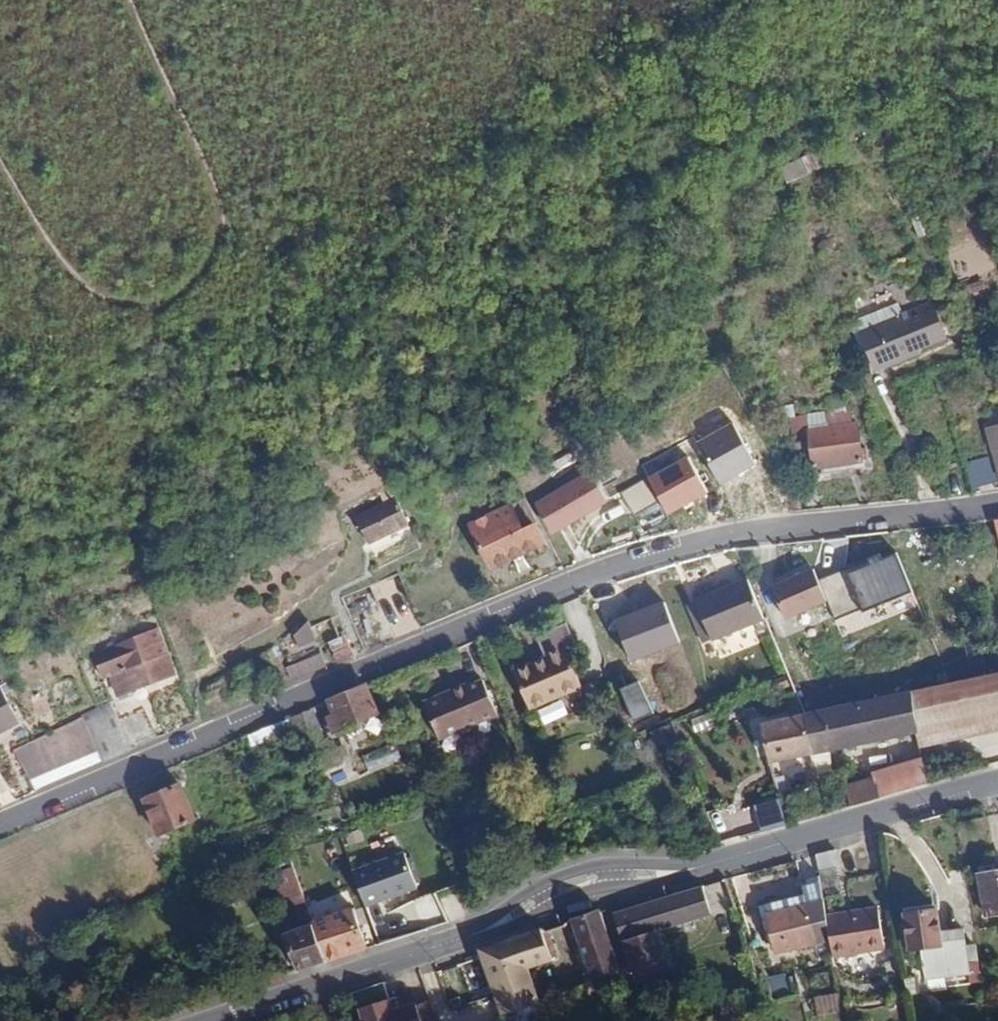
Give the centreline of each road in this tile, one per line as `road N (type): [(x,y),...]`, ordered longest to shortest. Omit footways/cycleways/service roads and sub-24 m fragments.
road 1 (residential): [(997,508),(744,534),(653,555),(0,826)]
road 2 (residential): [(997,782),(738,858),(582,878),(458,940),(213,1020)]
road 3 (track): [(0,152),(82,281),(105,298),(169,302),(213,265),(225,228)]
road 4 (track): [(212,181),(130,0)]

